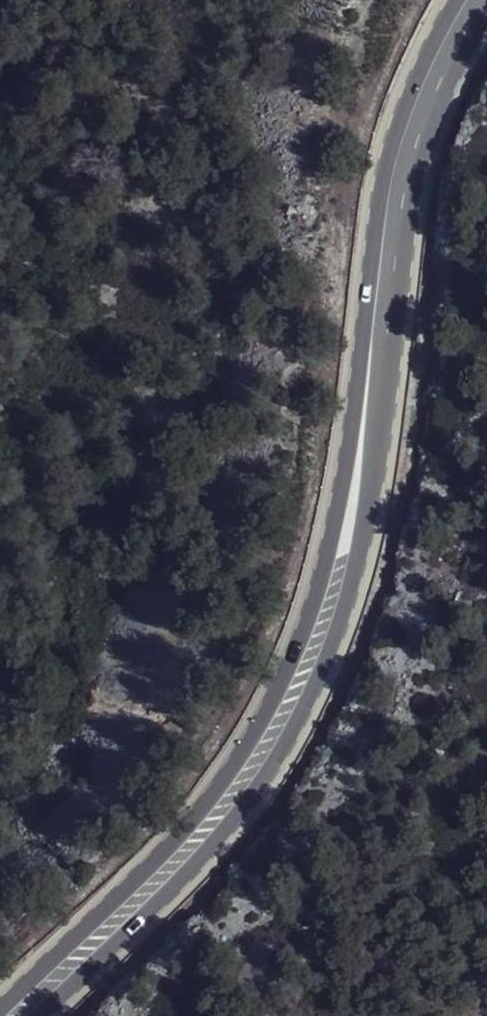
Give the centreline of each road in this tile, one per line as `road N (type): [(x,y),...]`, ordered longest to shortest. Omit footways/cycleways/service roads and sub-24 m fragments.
road 1 (secondary): [(380,340),(320,581),(256,733),(217,793),(150,868),(0,1009)]
road 2 (secondary): [(40,1015),(211,851),(300,715),(354,571),(380,340)]
road 3 (secondary): [(380,340),(403,169),(429,93),(479,0)]

